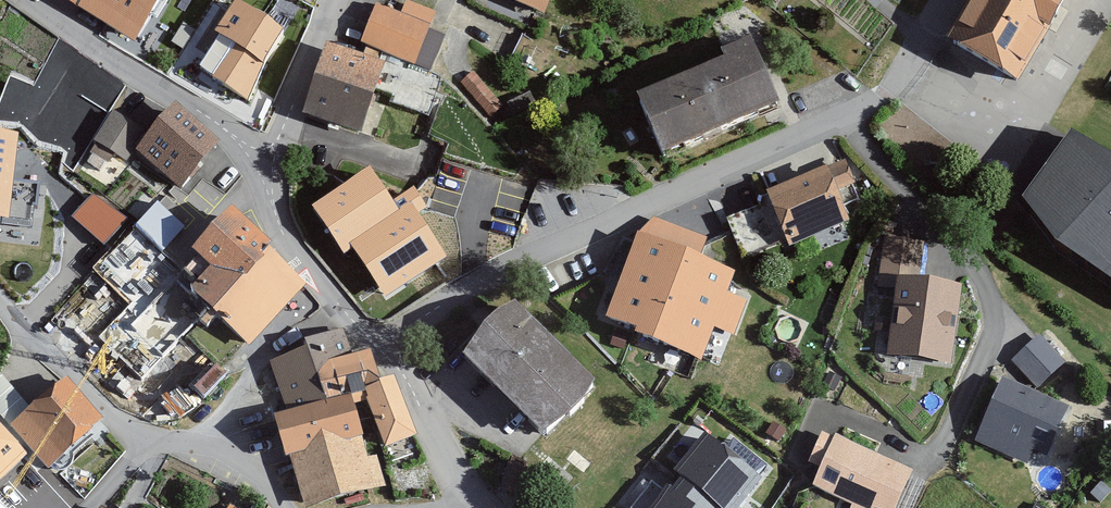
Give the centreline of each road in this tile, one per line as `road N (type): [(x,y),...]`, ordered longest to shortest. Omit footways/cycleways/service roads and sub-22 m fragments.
road 1 (residential): [(956,0),(907,87),(546,247),(391,341)]
road 2 (residential): [(264,147),(26,0)]
road 3 (residential): [(172,437),(224,426),(305,309),(338,295)]
road 4 (residential): [(0,295),(117,417),(172,437)]
road 5 (residential): [(469,496),(391,341)]
road 6 (residential): [(338,295),(264,147)]
road 7 (residential): [(264,147),(318,0)]
road 8 (residential): [(172,437),(225,457),(287,507)]

